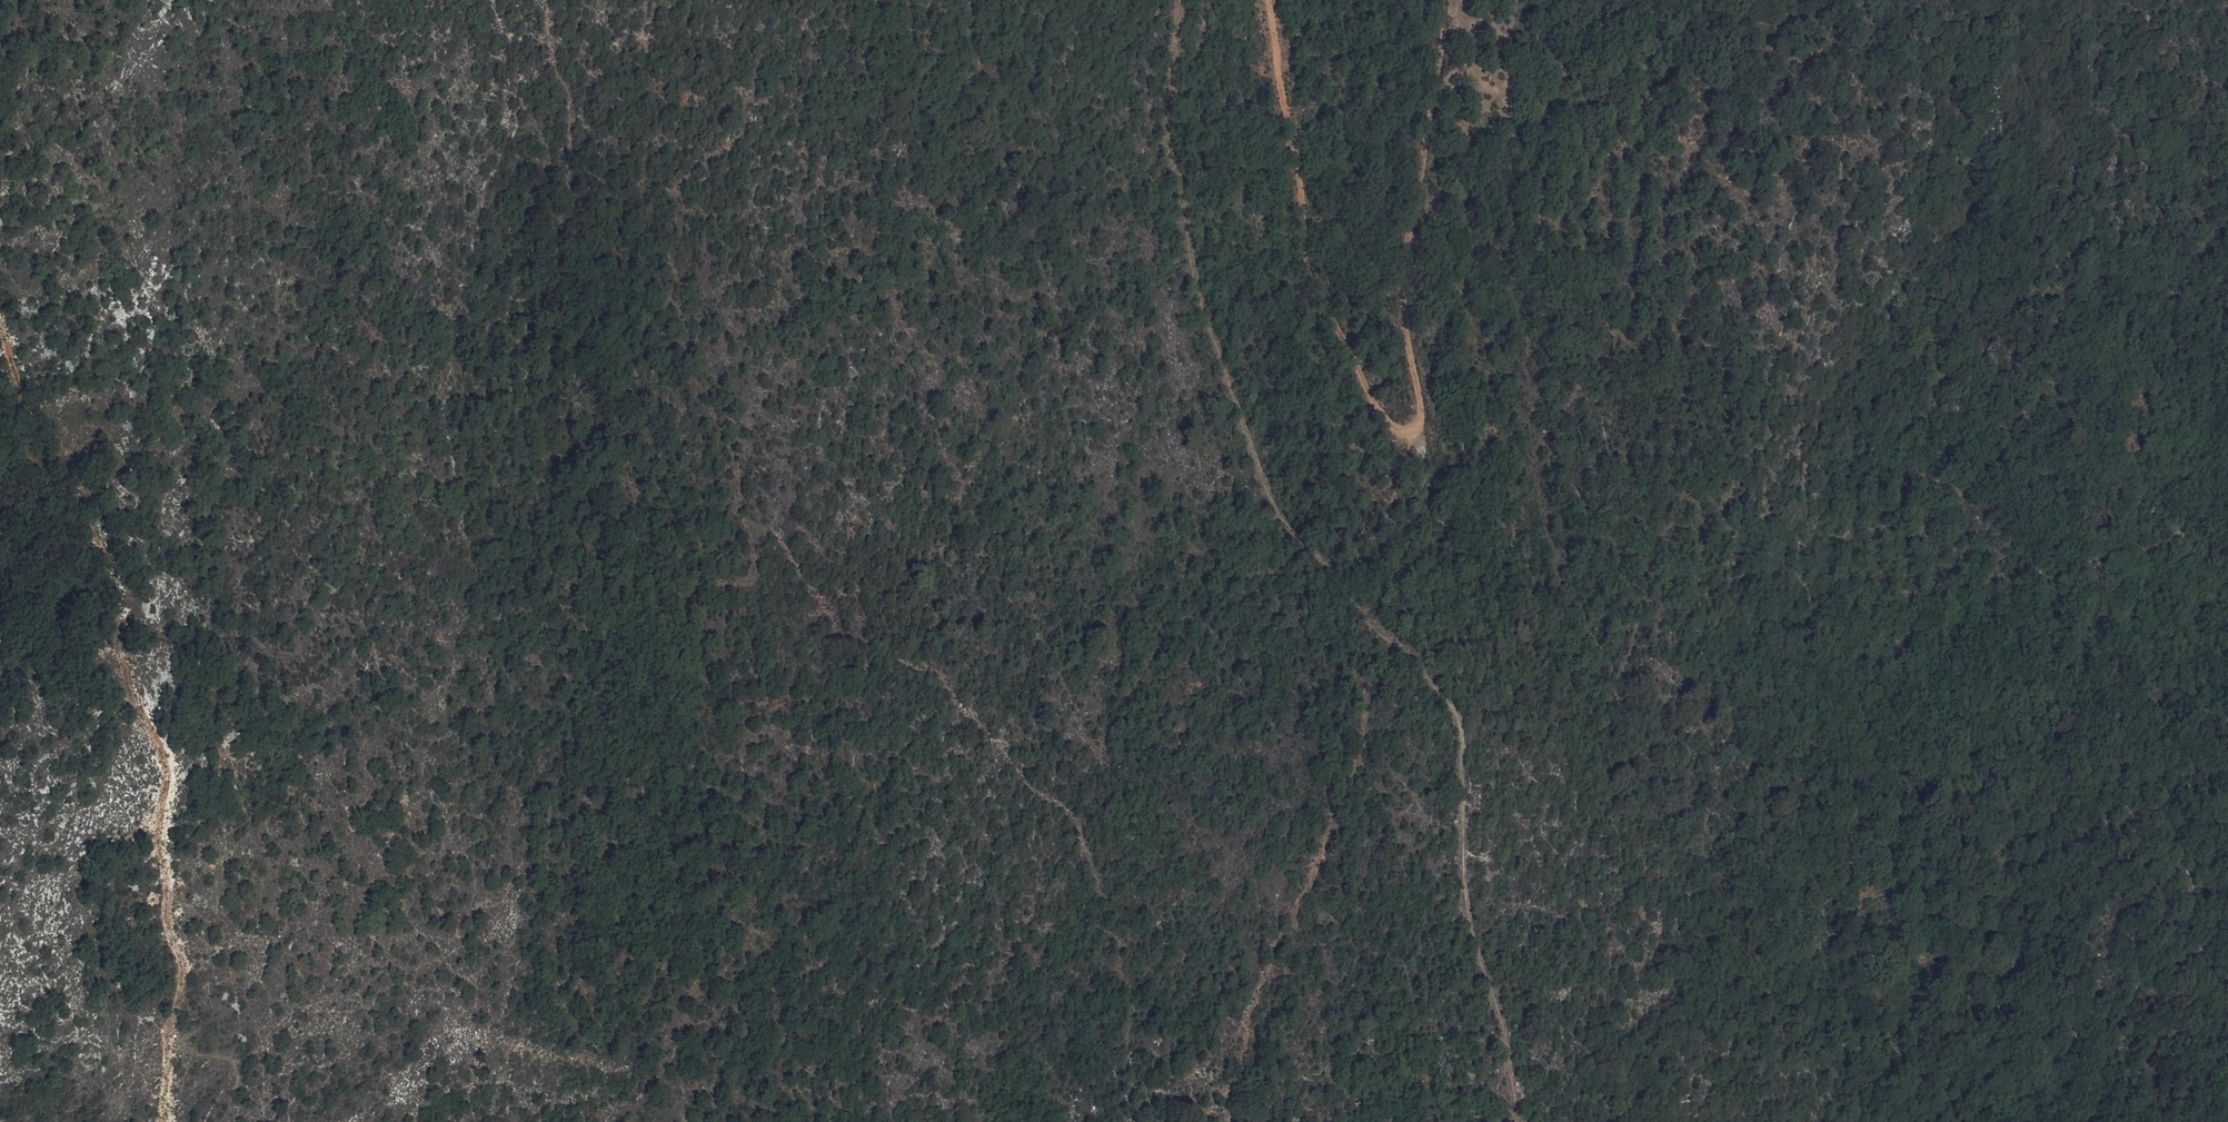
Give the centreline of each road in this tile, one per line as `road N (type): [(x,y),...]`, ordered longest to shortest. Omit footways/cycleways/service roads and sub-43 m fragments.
road 1 (track): [(1440,0),(1439,78),(1404,305),(1428,408),(1412,424),(1386,414),(1358,375),(1302,220),(1270,0)]
road 2 (track): [(0,330),(32,451),(69,516),(97,531),(116,583),(127,682),(172,763),(169,918),(184,971),(168,1041),(164,1121)]

